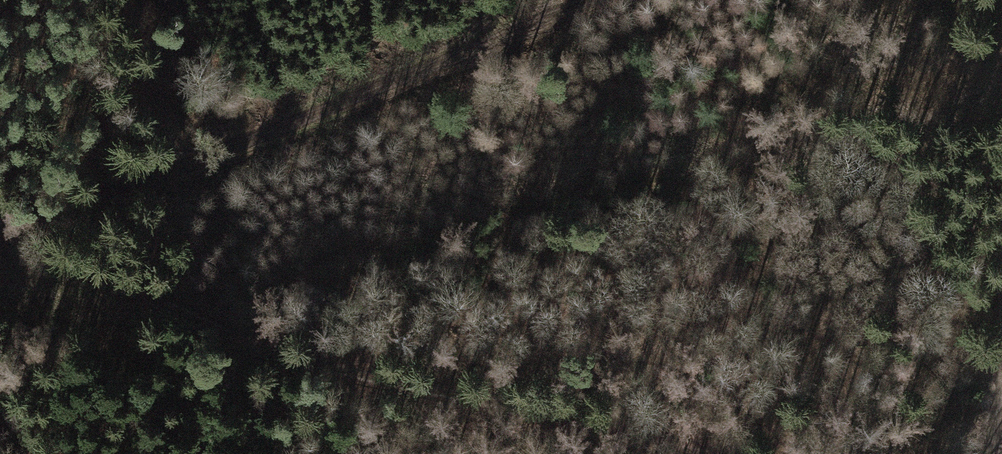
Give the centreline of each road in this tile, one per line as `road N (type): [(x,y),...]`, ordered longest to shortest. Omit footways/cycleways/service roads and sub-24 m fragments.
road 1 (track): [(0,240),(216,330),(347,371),(746,453)]
road 2 (track): [(0,240),(582,0)]

